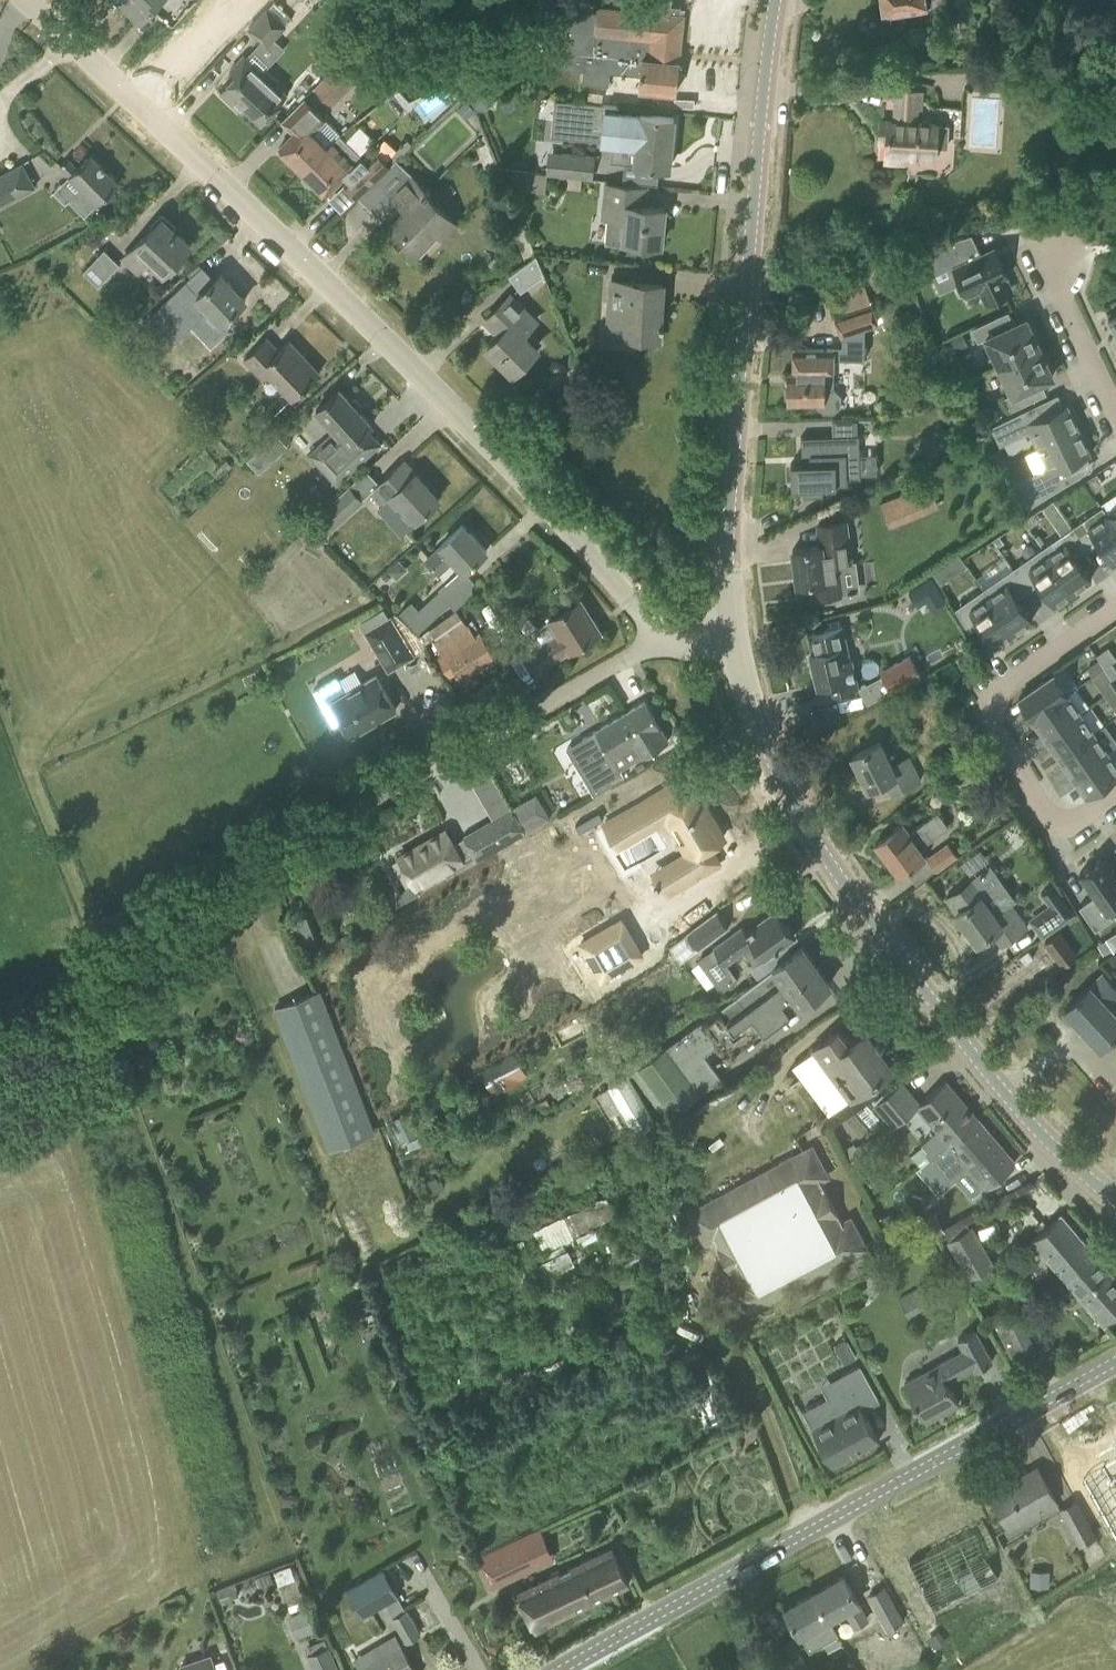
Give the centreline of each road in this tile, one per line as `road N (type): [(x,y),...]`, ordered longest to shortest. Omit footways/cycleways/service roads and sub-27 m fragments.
road 1 (residential): [(665,636),(312,265),(136,104)]
road 2 (tertiary): [(1115,1196),(1040,1135),(981,1071),(833,875),(750,722),(727,640)]
road 3 (tertiary): [(727,640),(726,570),(776,0)]
road 4 (unclassified): [(567,1669),(1115,1361)]
road 5 (track): [(385,786),(116,953),(0,999)]
road 6 (residential): [(1115,794),(1062,829),(978,702),(1115,612)]
road 7 (residential): [(385,786),(665,636)]
road 8 (residential): [(1115,408),(1057,294),(1051,248)]
road 9 (residential): [(136,104),(22,0)]
road 10 (residential): [(136,104),(226,0)]

